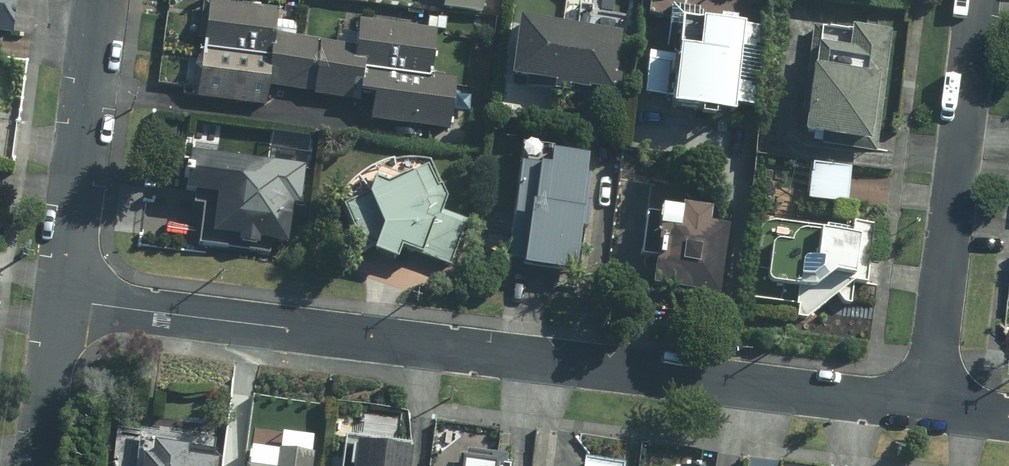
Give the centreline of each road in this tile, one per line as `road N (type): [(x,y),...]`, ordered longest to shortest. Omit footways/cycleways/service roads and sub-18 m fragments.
road 1 (residential): [(935,411),(60,299)]
road 2 (residential): [(935,411),(977,0)]
road 3 (residential): [(98,0),(60,299)]
road 4 (residential): [(60,299),(39,465)]

